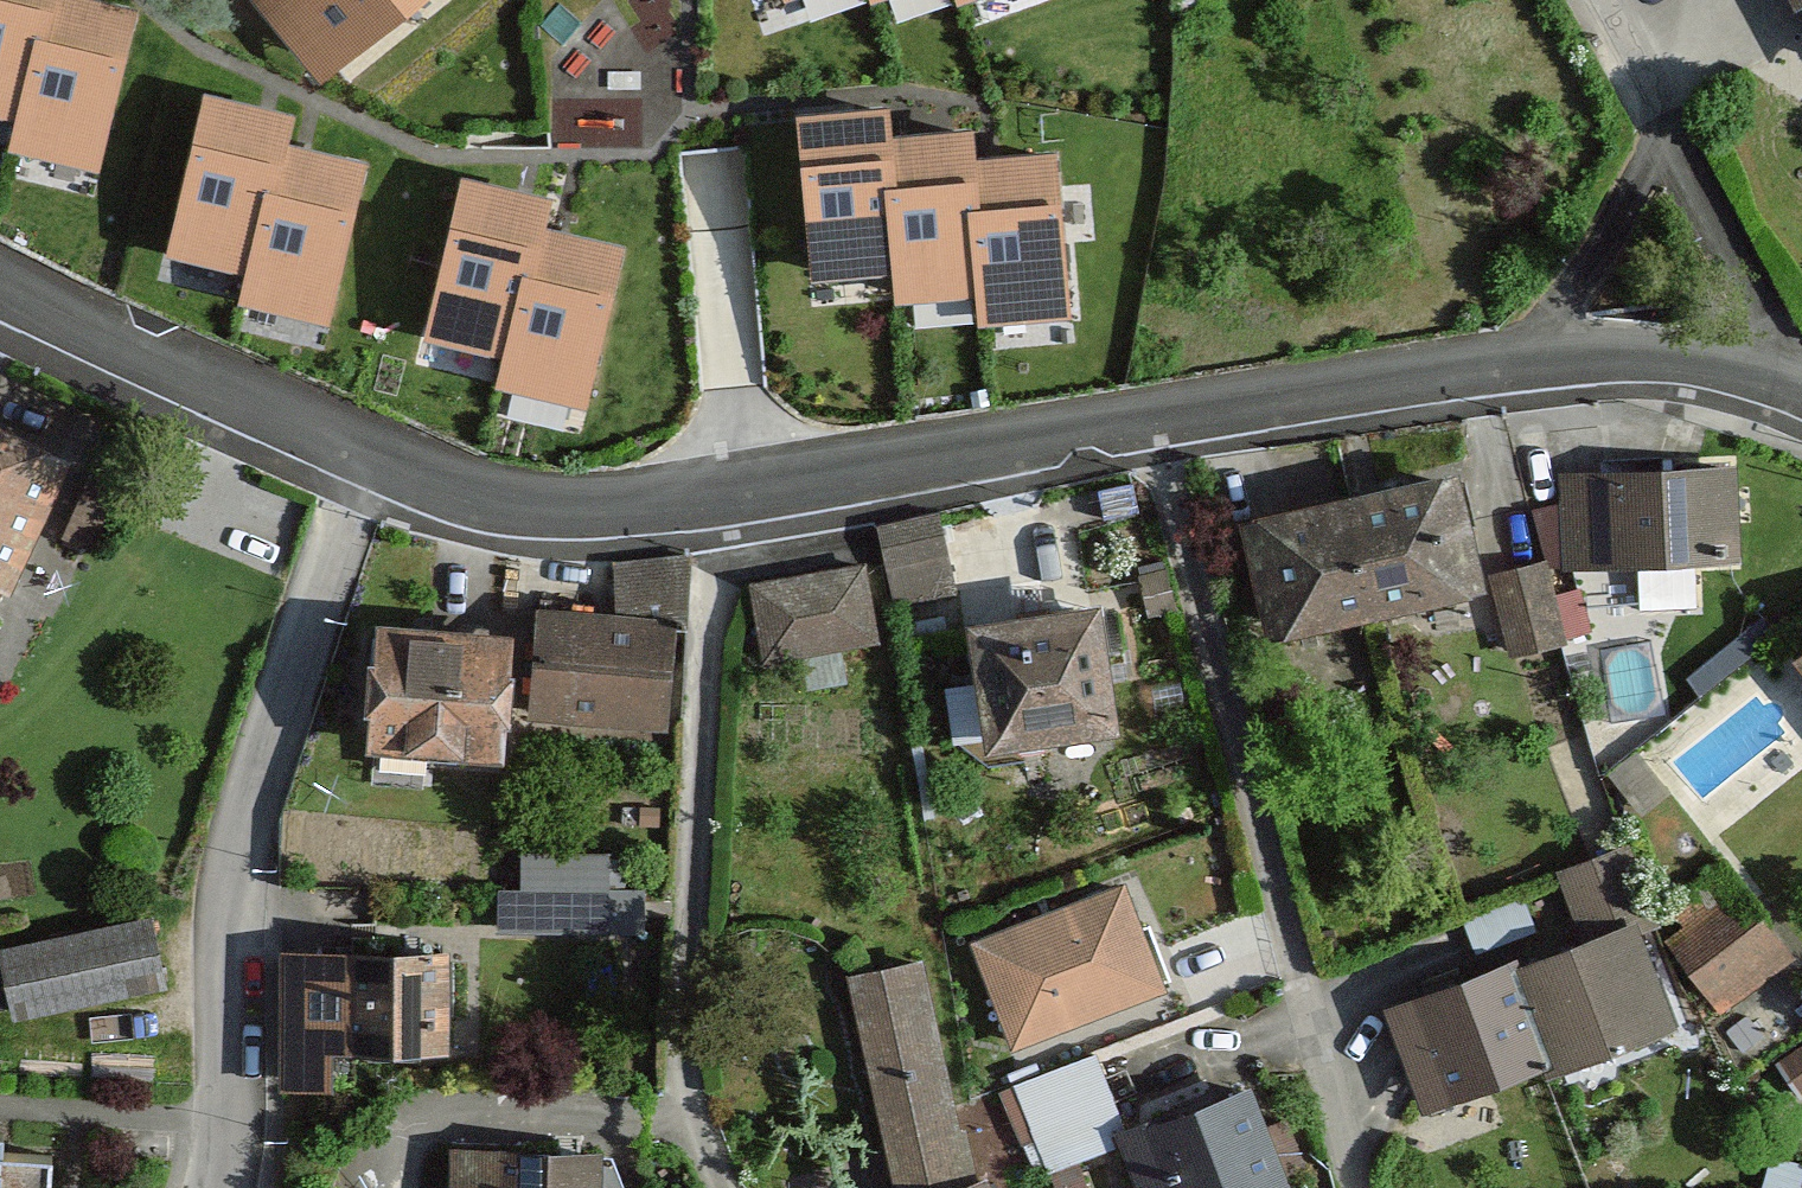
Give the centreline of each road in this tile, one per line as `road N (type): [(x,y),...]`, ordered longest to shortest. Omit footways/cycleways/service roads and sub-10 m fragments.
road 1 (residential): [(1148,412),(1351,1187)]
road 2 (residential): [(364,454),(242,827),(229,908),(232,1124),(224,1187)]
road 3 (residential): [(721,1187),(691,1114),(682,1047),(709,493)]
road 4 (residential): [(709,493),(1148,412)]
road 5 (residential): [(0,278),(364,454)]
road 6 (residential): [(1148,412),(1543,362)]
road 7 (residential): [(364,454),(519,506),(709,493)]
road 8 (residential): [(1771,377),(1654,104)]
road 9 (residential): [(1543,362),(1654,104)]
road 10 (residential): [(1543,362),(1658,354),(1771,377)]

